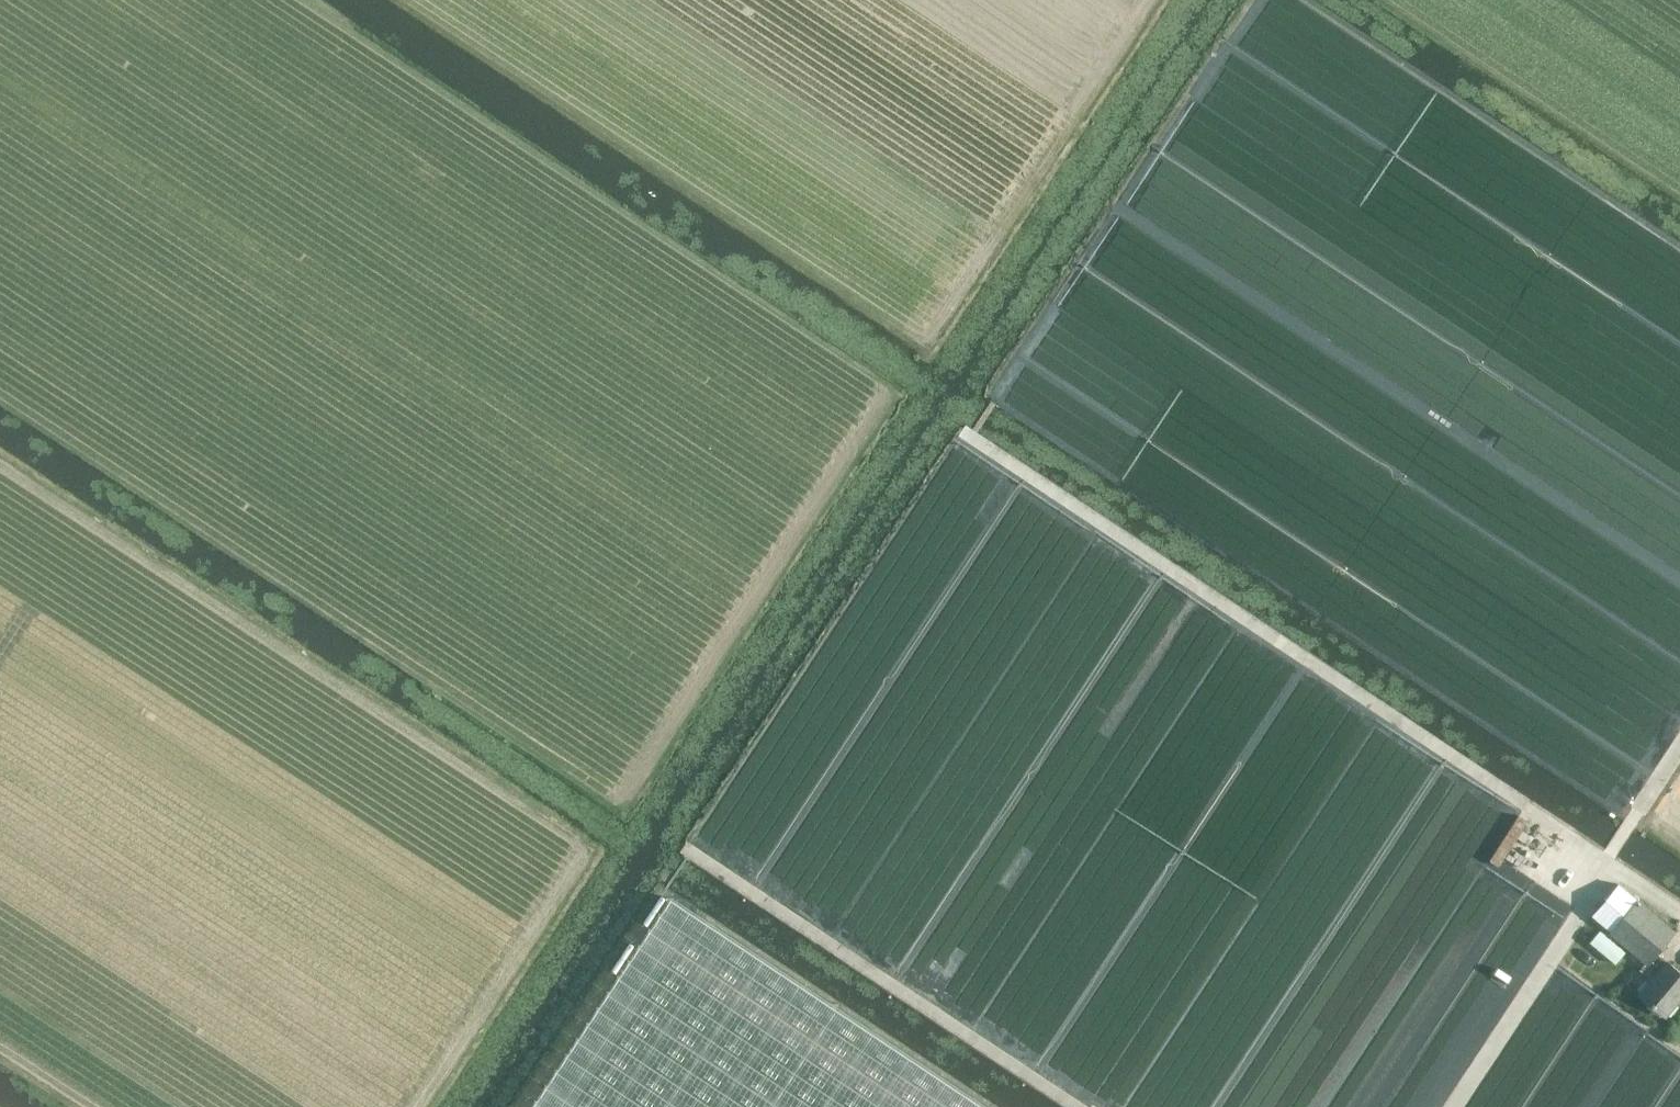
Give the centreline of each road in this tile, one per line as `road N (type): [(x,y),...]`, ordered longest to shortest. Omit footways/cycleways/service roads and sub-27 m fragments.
road 1 (track): [(0,464),(588,849),(418,1106)]
road 2 (track): [(1489,782),(966,434)]
road 3 (track): [(664,891),(689,853),(1073,1106)]
road 4 (track): [(1452,1106),(1581,910)]
road 5 (track): [(1604,857),(1679,744)]

